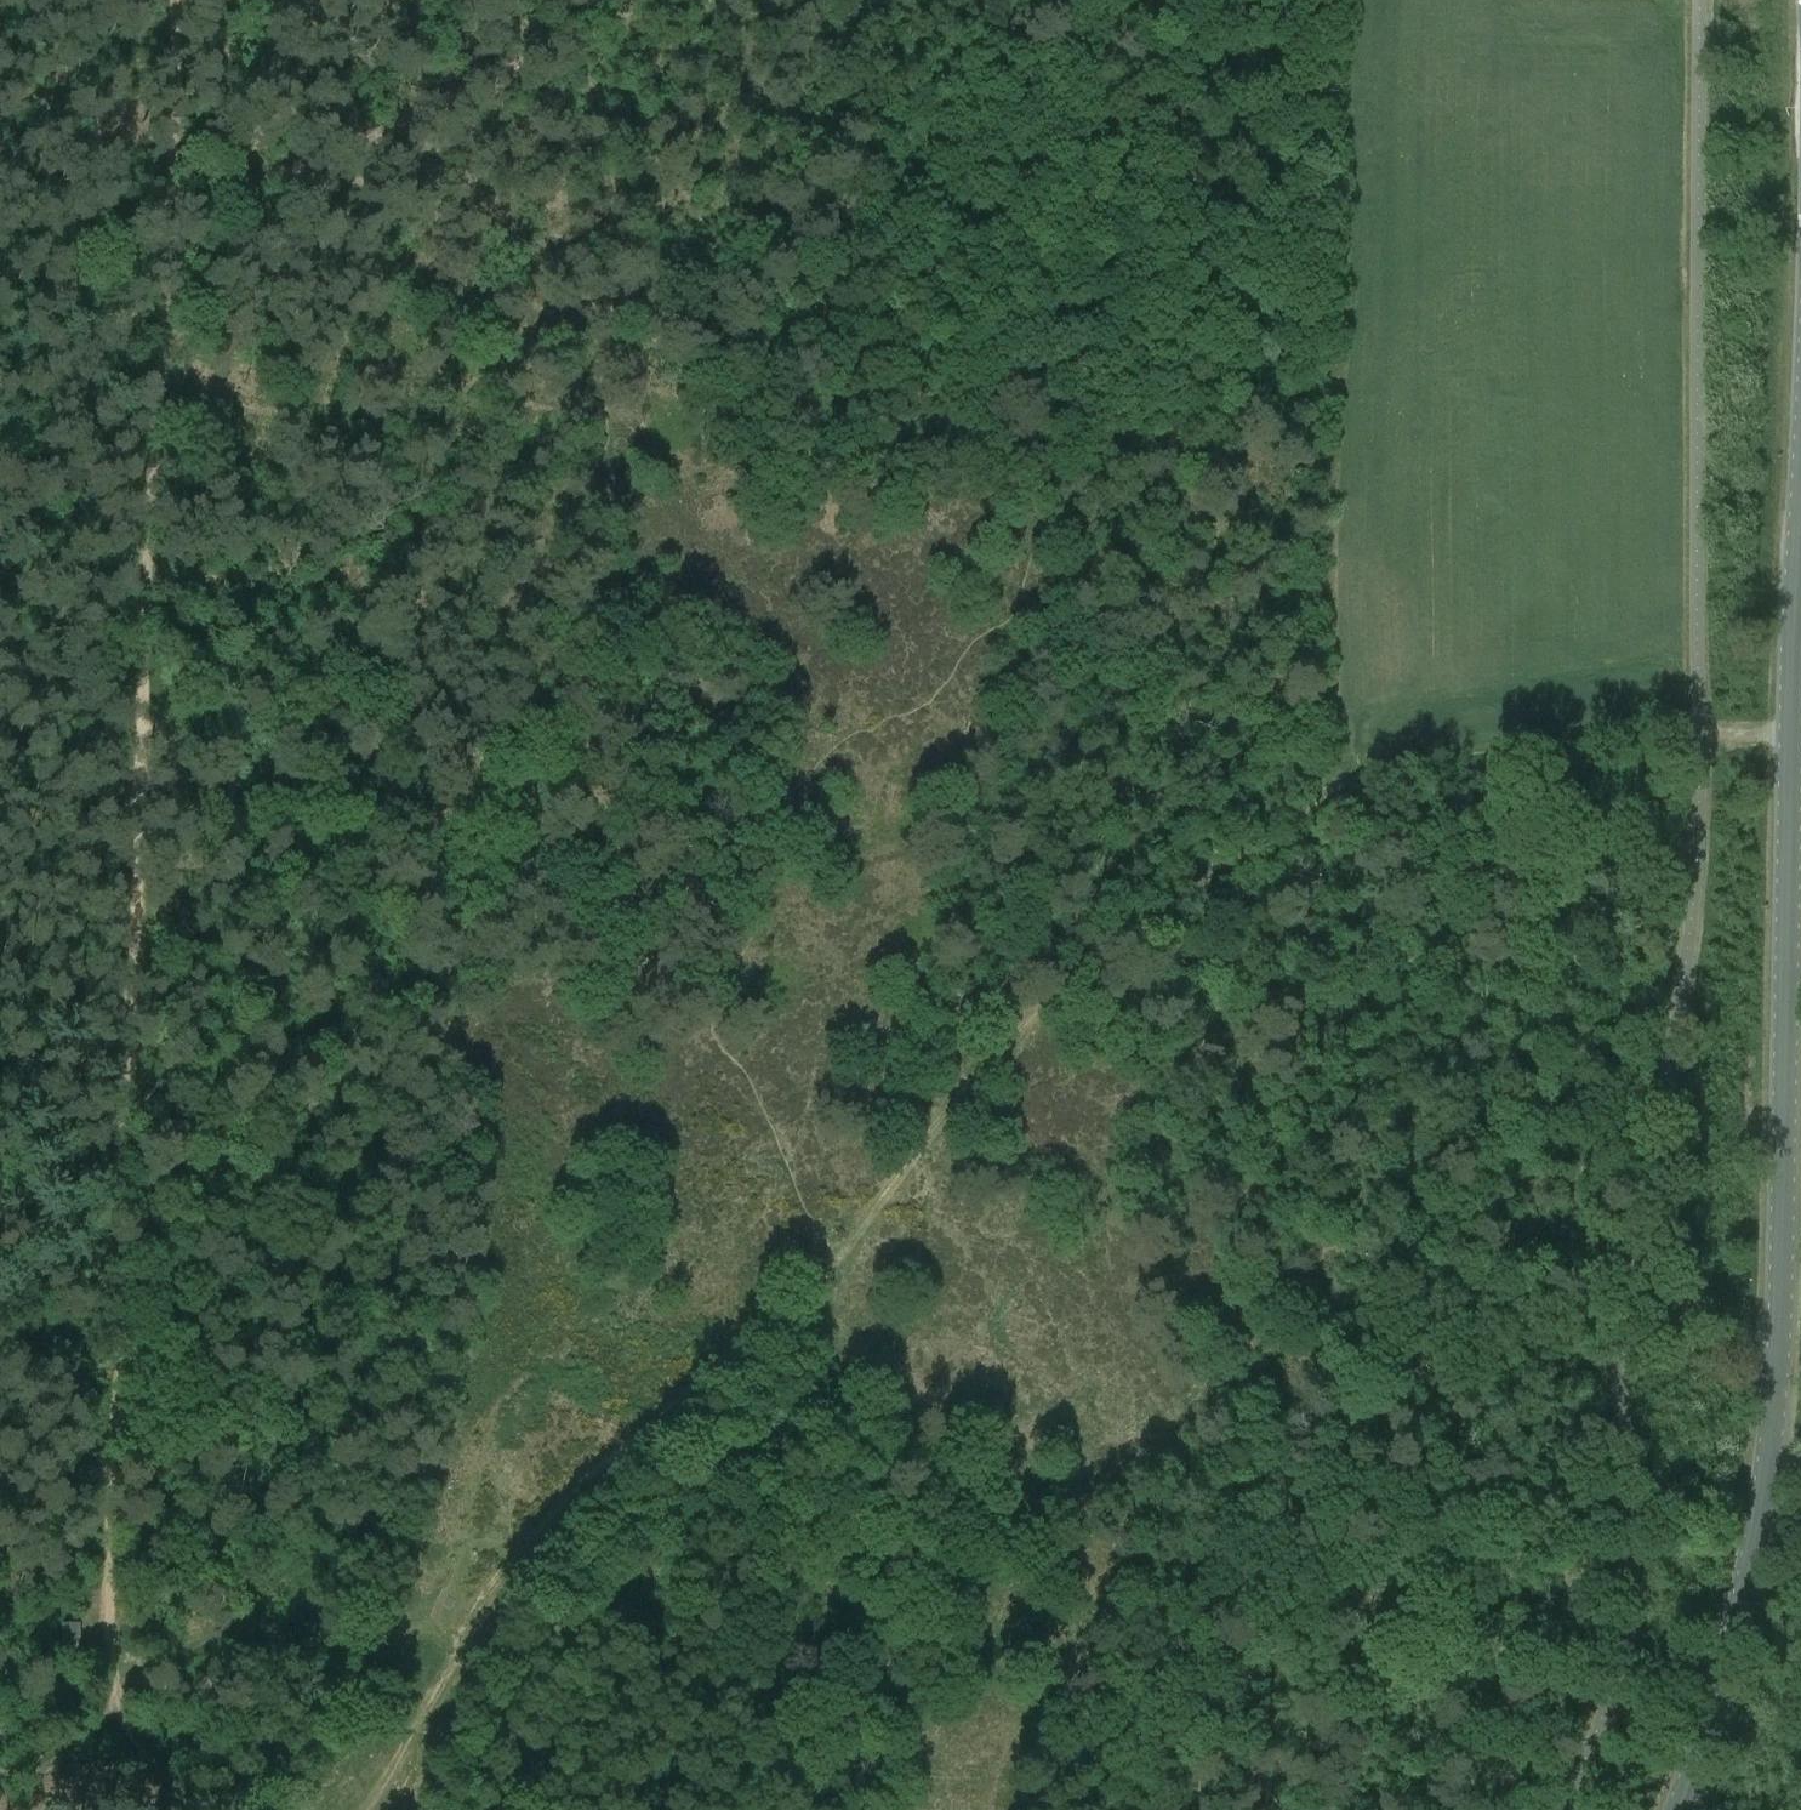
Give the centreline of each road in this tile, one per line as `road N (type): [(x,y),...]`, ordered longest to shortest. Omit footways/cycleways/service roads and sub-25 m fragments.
road 1 (track): [(226,1809),(90,1779),(161,211)]
road 2 (secondary): [(1677,1809),(1722,1677),(1769,1463),(1800,453)]
road 3 (track): [(1277,814),(1586,735),(1699,735)]
road 4 (track): [(161,211),(165,0)]

